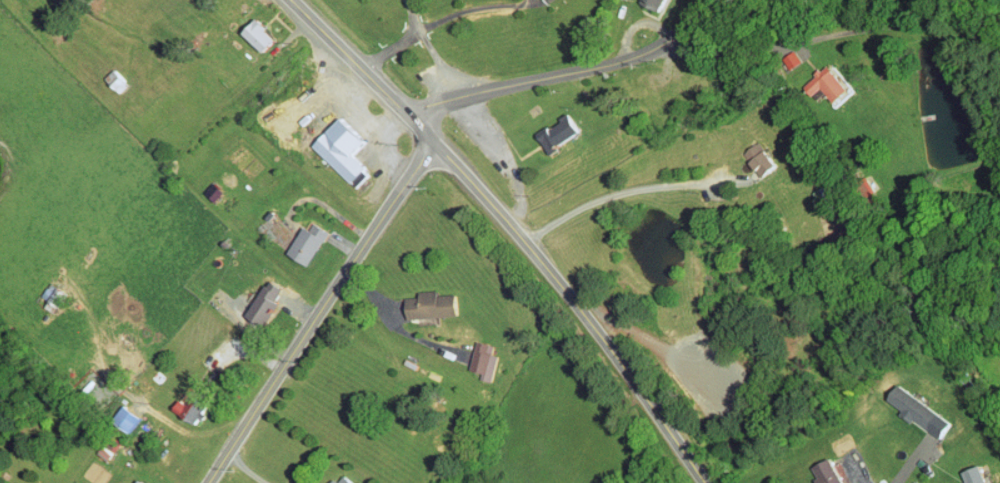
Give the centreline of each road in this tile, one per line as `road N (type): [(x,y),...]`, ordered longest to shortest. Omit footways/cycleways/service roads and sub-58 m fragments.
road 1 (secondary): [(706,482),(527,244),(293,0)]
road 2 (tertiary): [(210,482),(435,143)]
road 3 (residential): [(658,47),(705,59),(913,24),(999,34)]
road 4 (tertiary): [(404,111),(620,63),(677,36),(713,0)]

